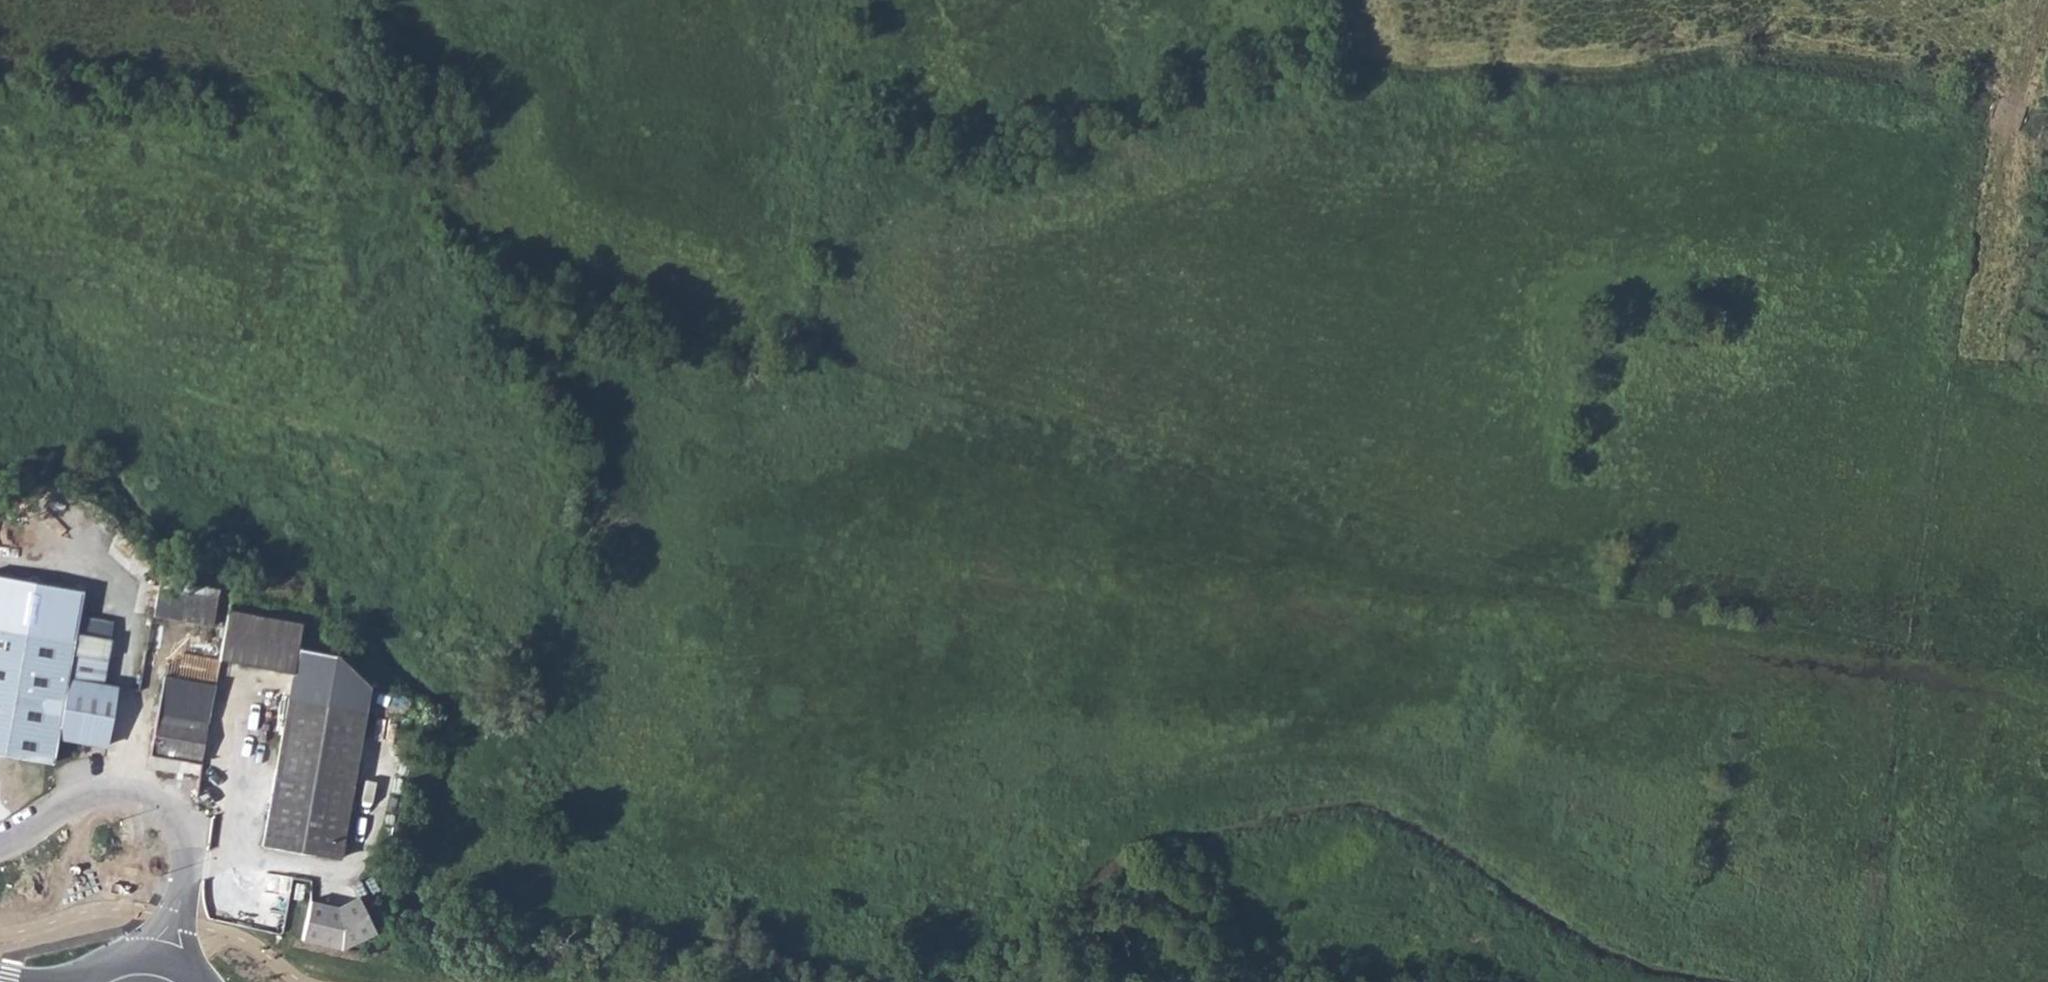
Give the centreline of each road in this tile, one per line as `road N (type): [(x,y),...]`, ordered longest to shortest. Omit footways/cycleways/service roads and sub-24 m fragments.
road 1 (residential): [(161,961),(184,881),(182,844),(170,823),(118,798),(86,799),(0,844)]

